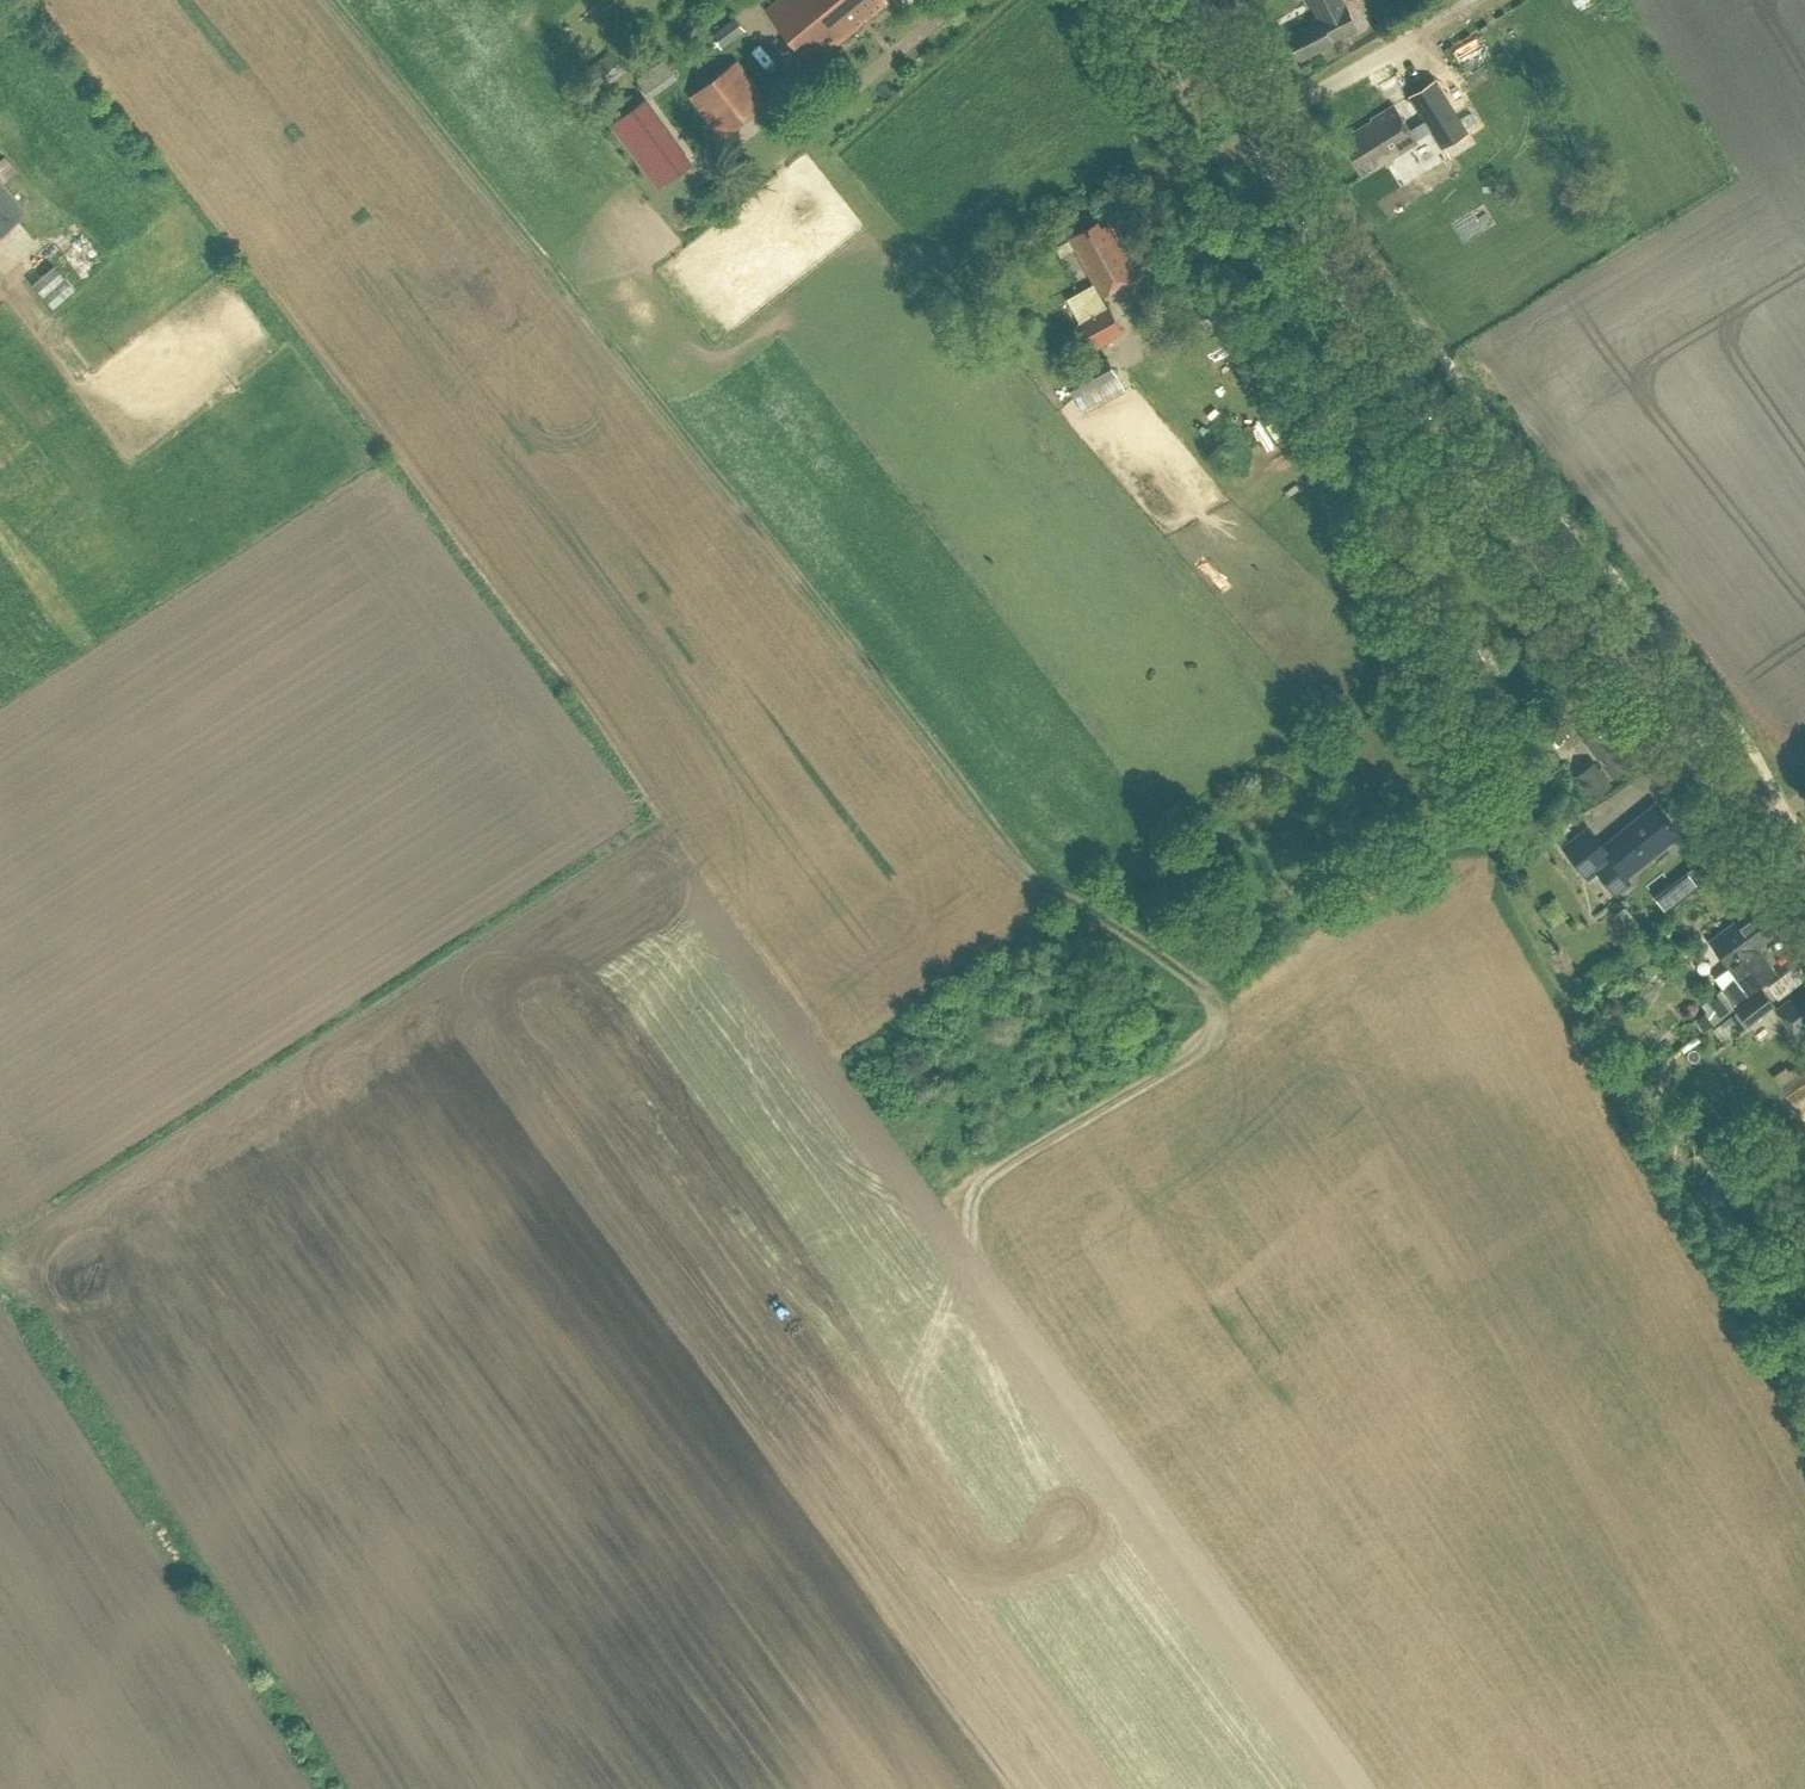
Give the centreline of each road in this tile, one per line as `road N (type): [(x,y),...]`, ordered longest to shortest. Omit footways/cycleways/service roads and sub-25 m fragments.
road 1 (tertiary): [(1804,875),(1470,463),(1379,337),(1326,252),(1198,0)]
road 2 (track): [(1292,103),(1485,0)]

